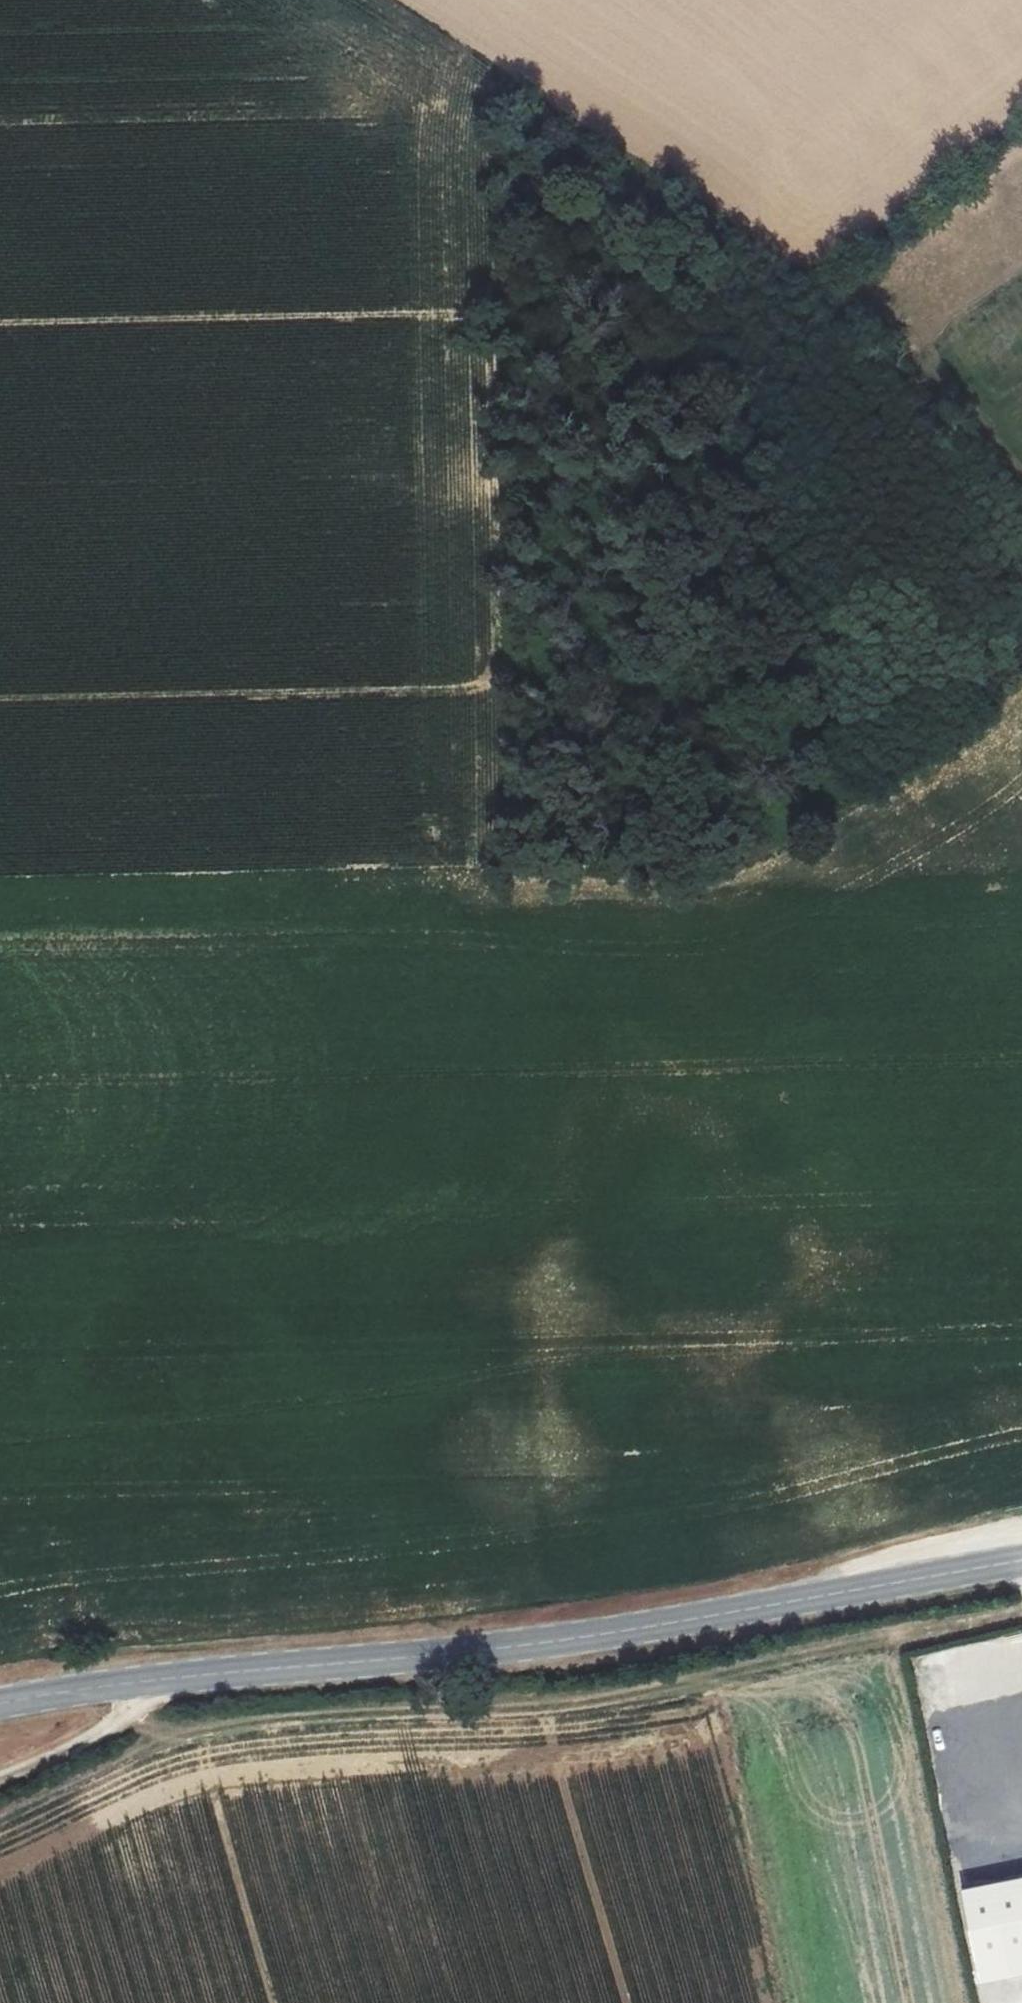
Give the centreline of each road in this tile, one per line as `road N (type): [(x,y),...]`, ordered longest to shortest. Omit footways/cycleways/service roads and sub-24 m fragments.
road 1 (secondary): [(0,1704),(212,1673),(510,1647),(862,1598),(1021,1567)]
road 2 (track): [(0,1782),(107,1735),(139,1682)]

